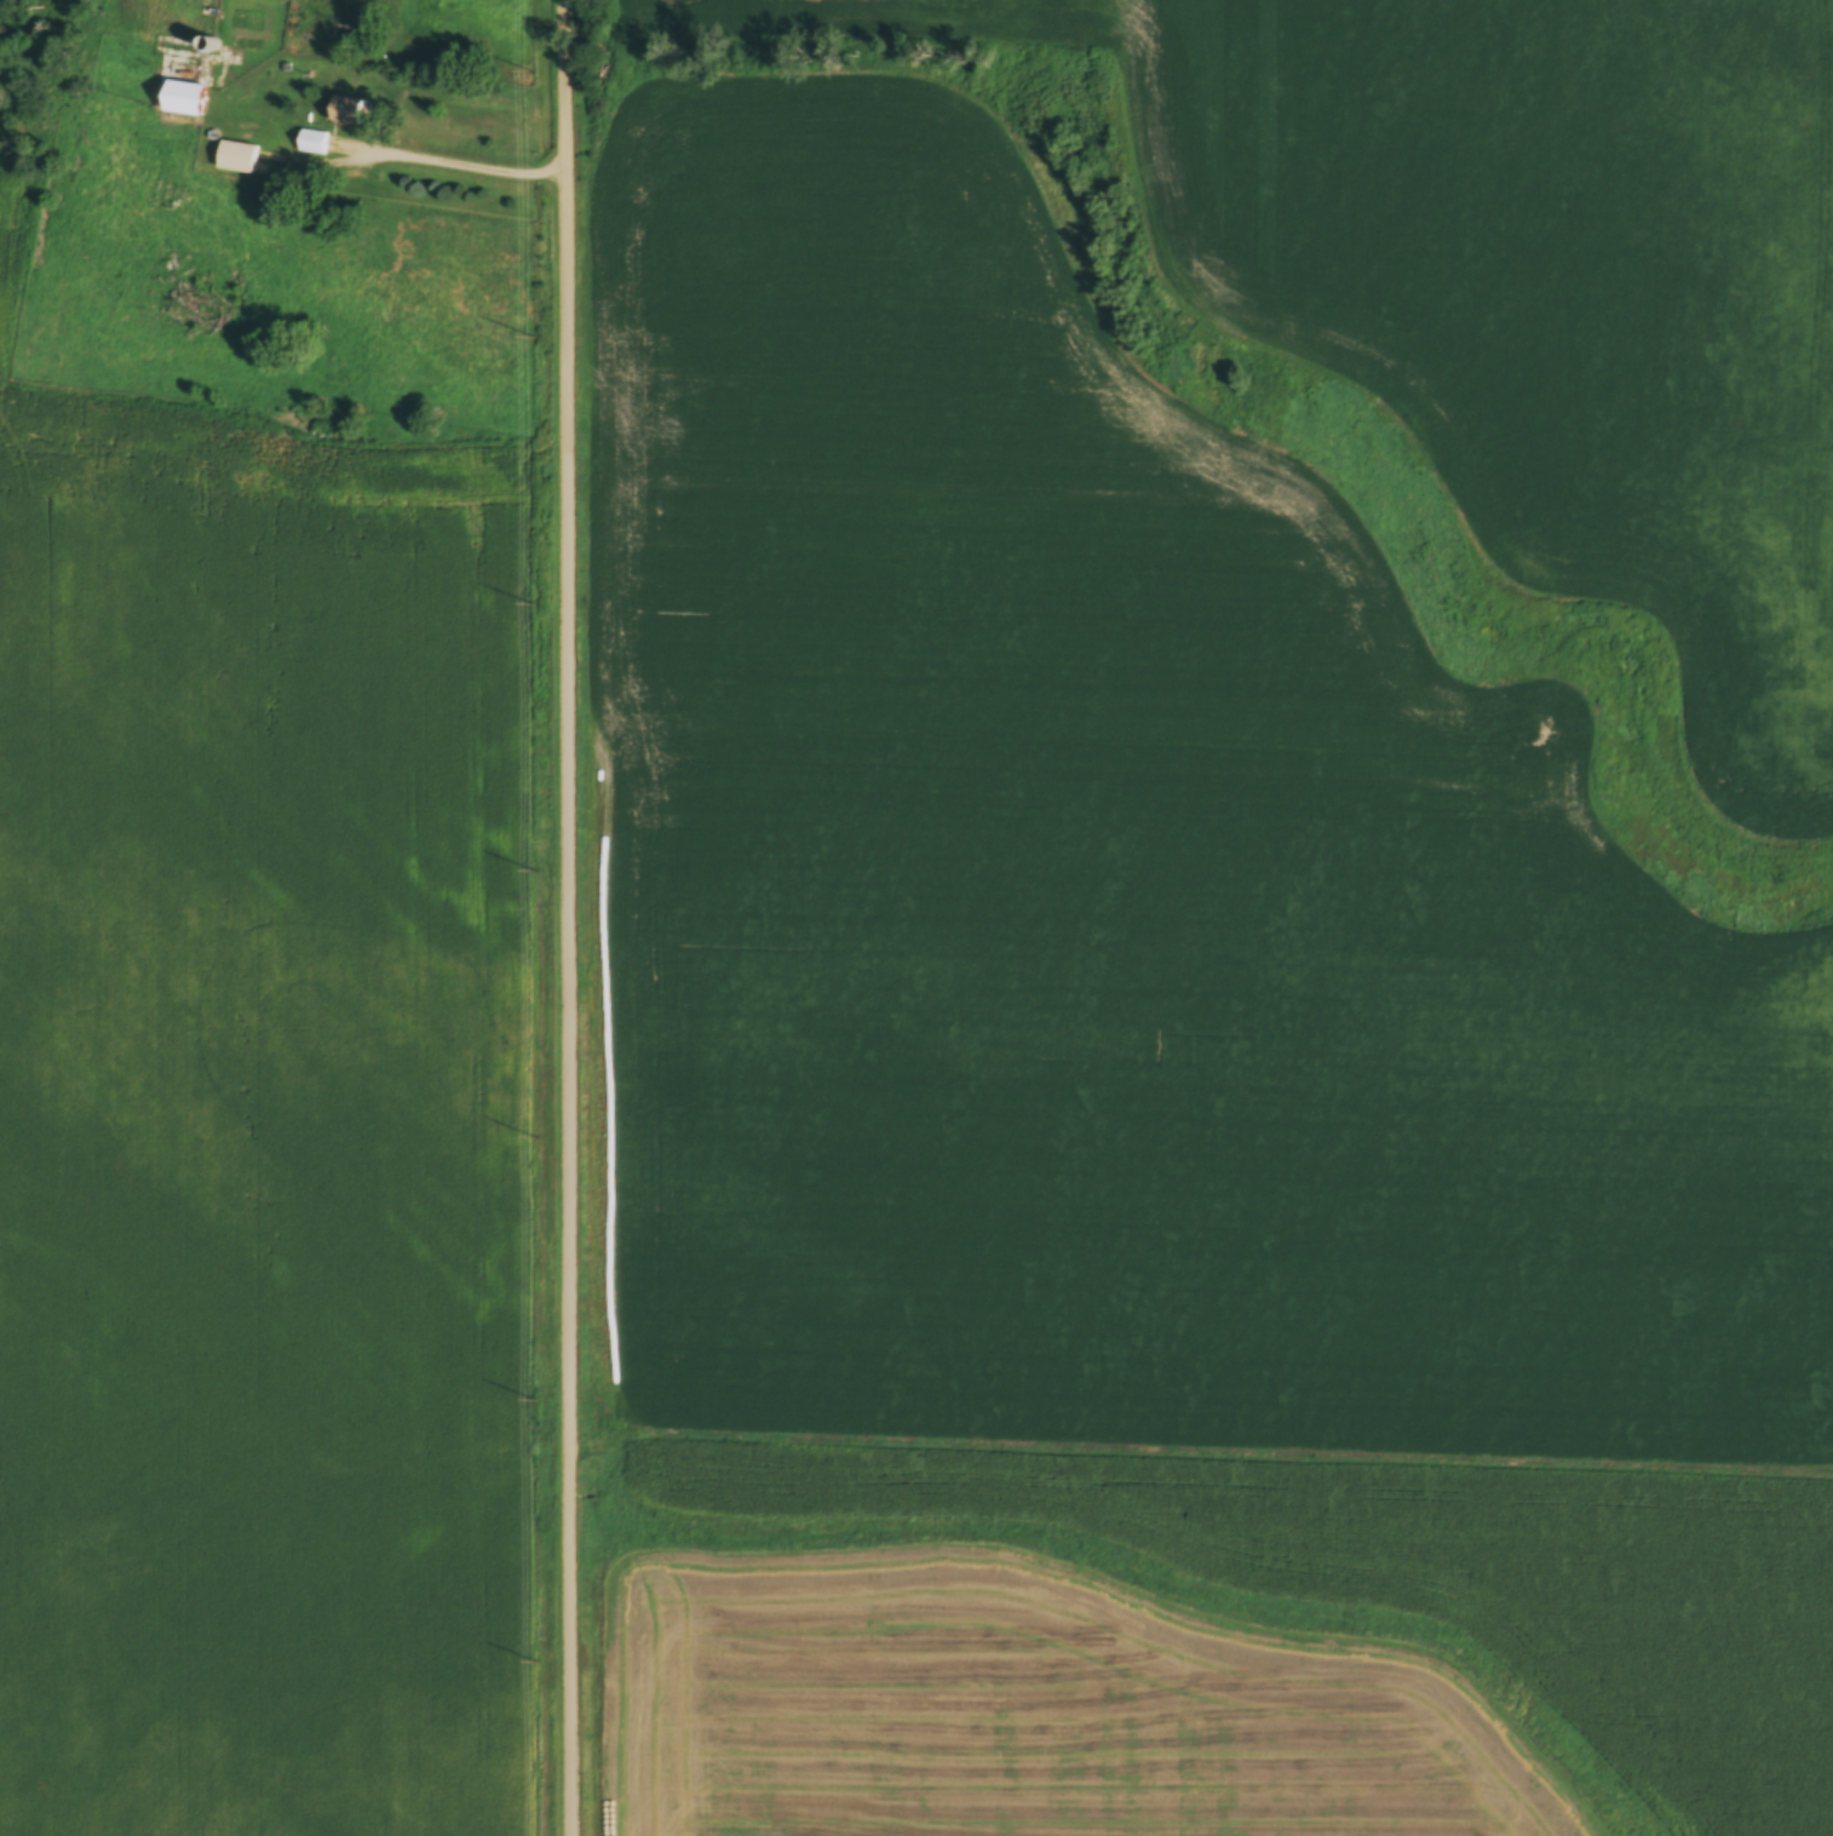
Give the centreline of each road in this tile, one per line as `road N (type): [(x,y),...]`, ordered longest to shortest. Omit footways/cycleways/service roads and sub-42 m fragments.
road 1 (residential): [(579,1835),(571,0)]

